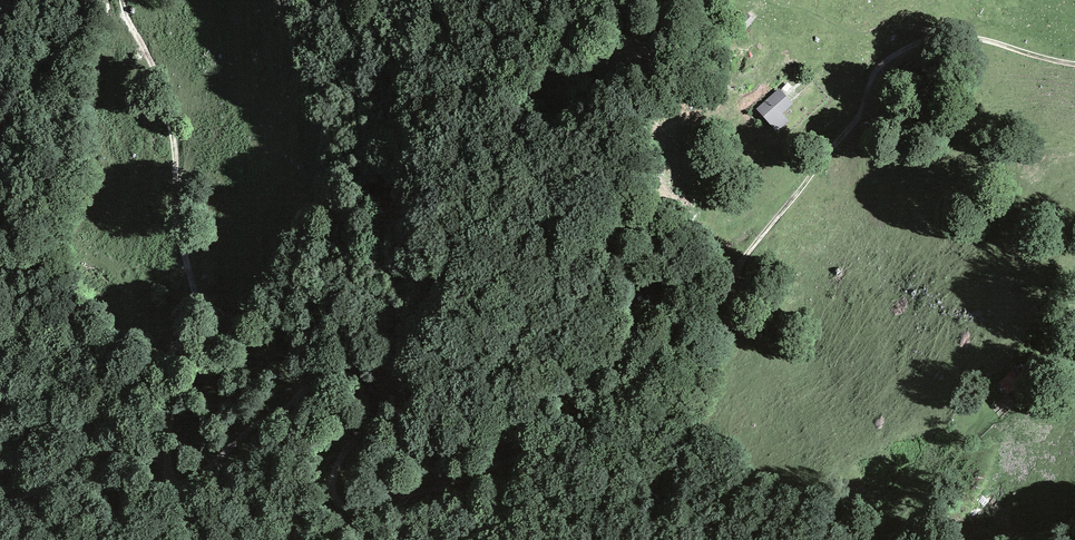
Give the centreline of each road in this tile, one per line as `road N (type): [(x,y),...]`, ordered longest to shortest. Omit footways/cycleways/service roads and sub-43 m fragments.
road 1 (track): [(185,488),(318,377),(341,372),(358,382),(367,421),(336,472),(333,491),(343,506),(366,509),(495,467),(546,433),(593,369),(653,350),(745,262)]
road 2 (track): [(120,0),(169,116),(181,240),(195,296),(169,375),(167,465),(185,488)]
road 3 (track): [(745,262),(859,115),(880,65),(910,41),(953,36),(1074,63)]

